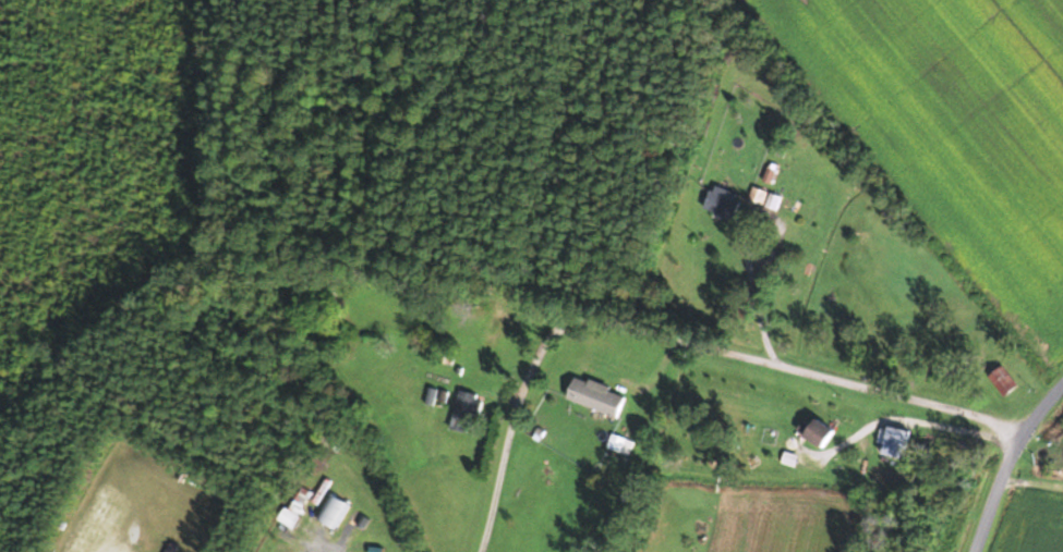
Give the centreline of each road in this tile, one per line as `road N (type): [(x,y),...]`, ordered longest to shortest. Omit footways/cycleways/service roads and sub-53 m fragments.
road 1 (residential): [(982,551),(1031,431),(1062,392)]

